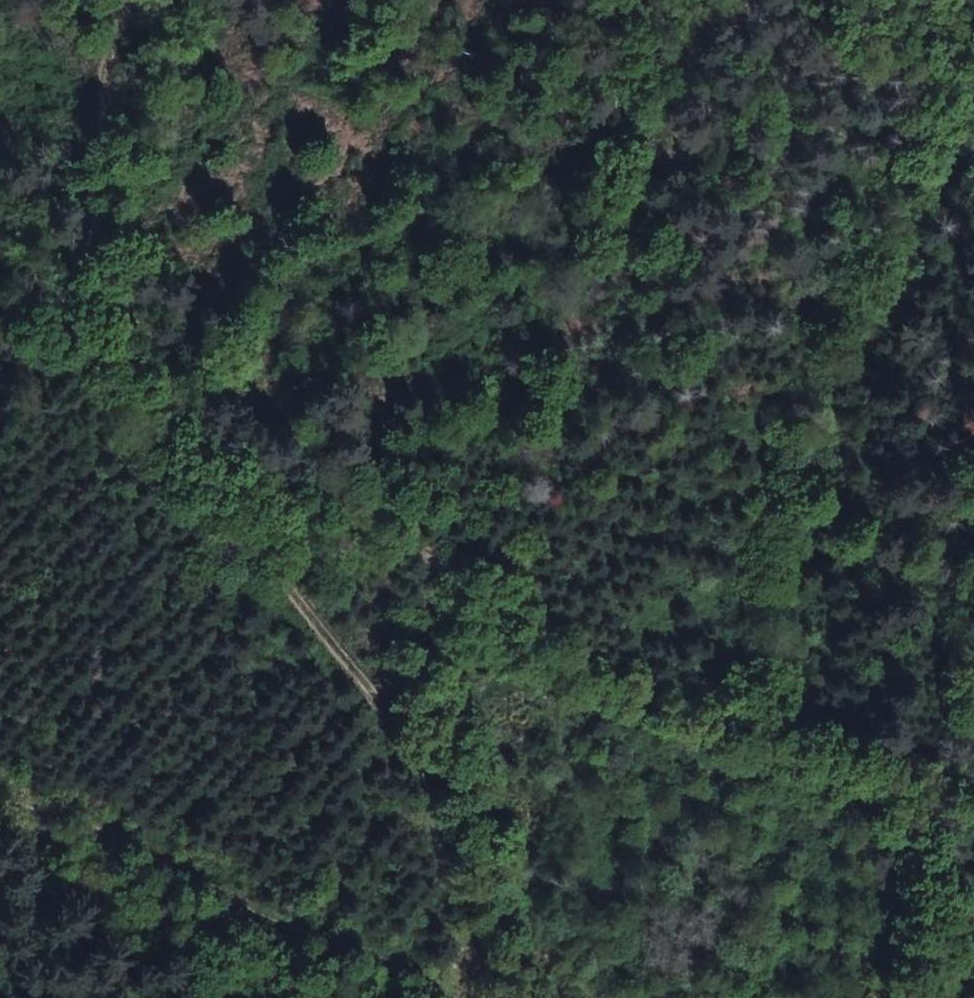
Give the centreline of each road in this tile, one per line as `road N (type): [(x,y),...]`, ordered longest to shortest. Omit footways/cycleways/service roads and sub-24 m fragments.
road 1 (track): [(888,0),(973,106)]

